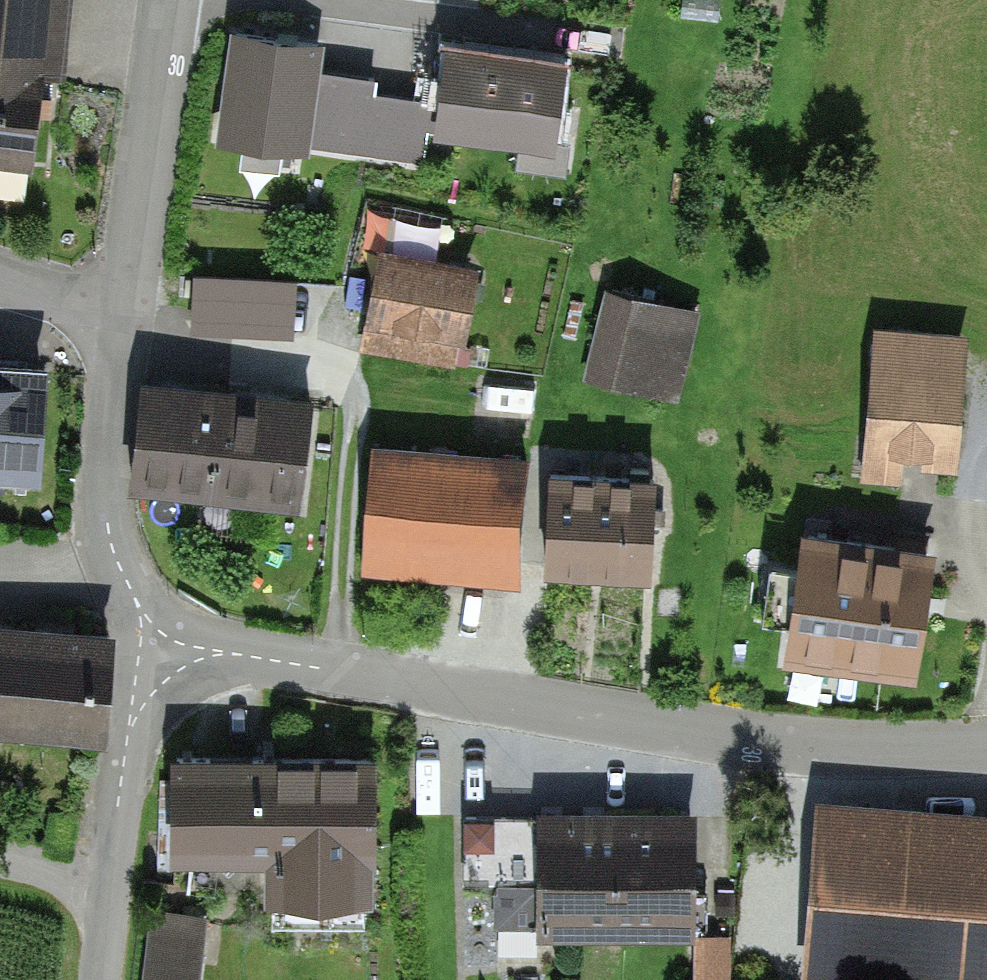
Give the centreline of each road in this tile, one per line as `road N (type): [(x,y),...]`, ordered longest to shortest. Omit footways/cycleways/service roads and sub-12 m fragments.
road 1 (unclassified): [(163,638),(618,719),(986,747)]
road 2 (unclassified): [(163,638),(104,979)]
road 3 (unclassified): [(125,312),(110,508),(121,560),(163,638)]
road 4 (unclassified): [(171,0),(125,312)]
road 5 (track): [(806,979),(787,952),(834,739)]
road 6 (unclassified): [(0,280),(125,312)]

